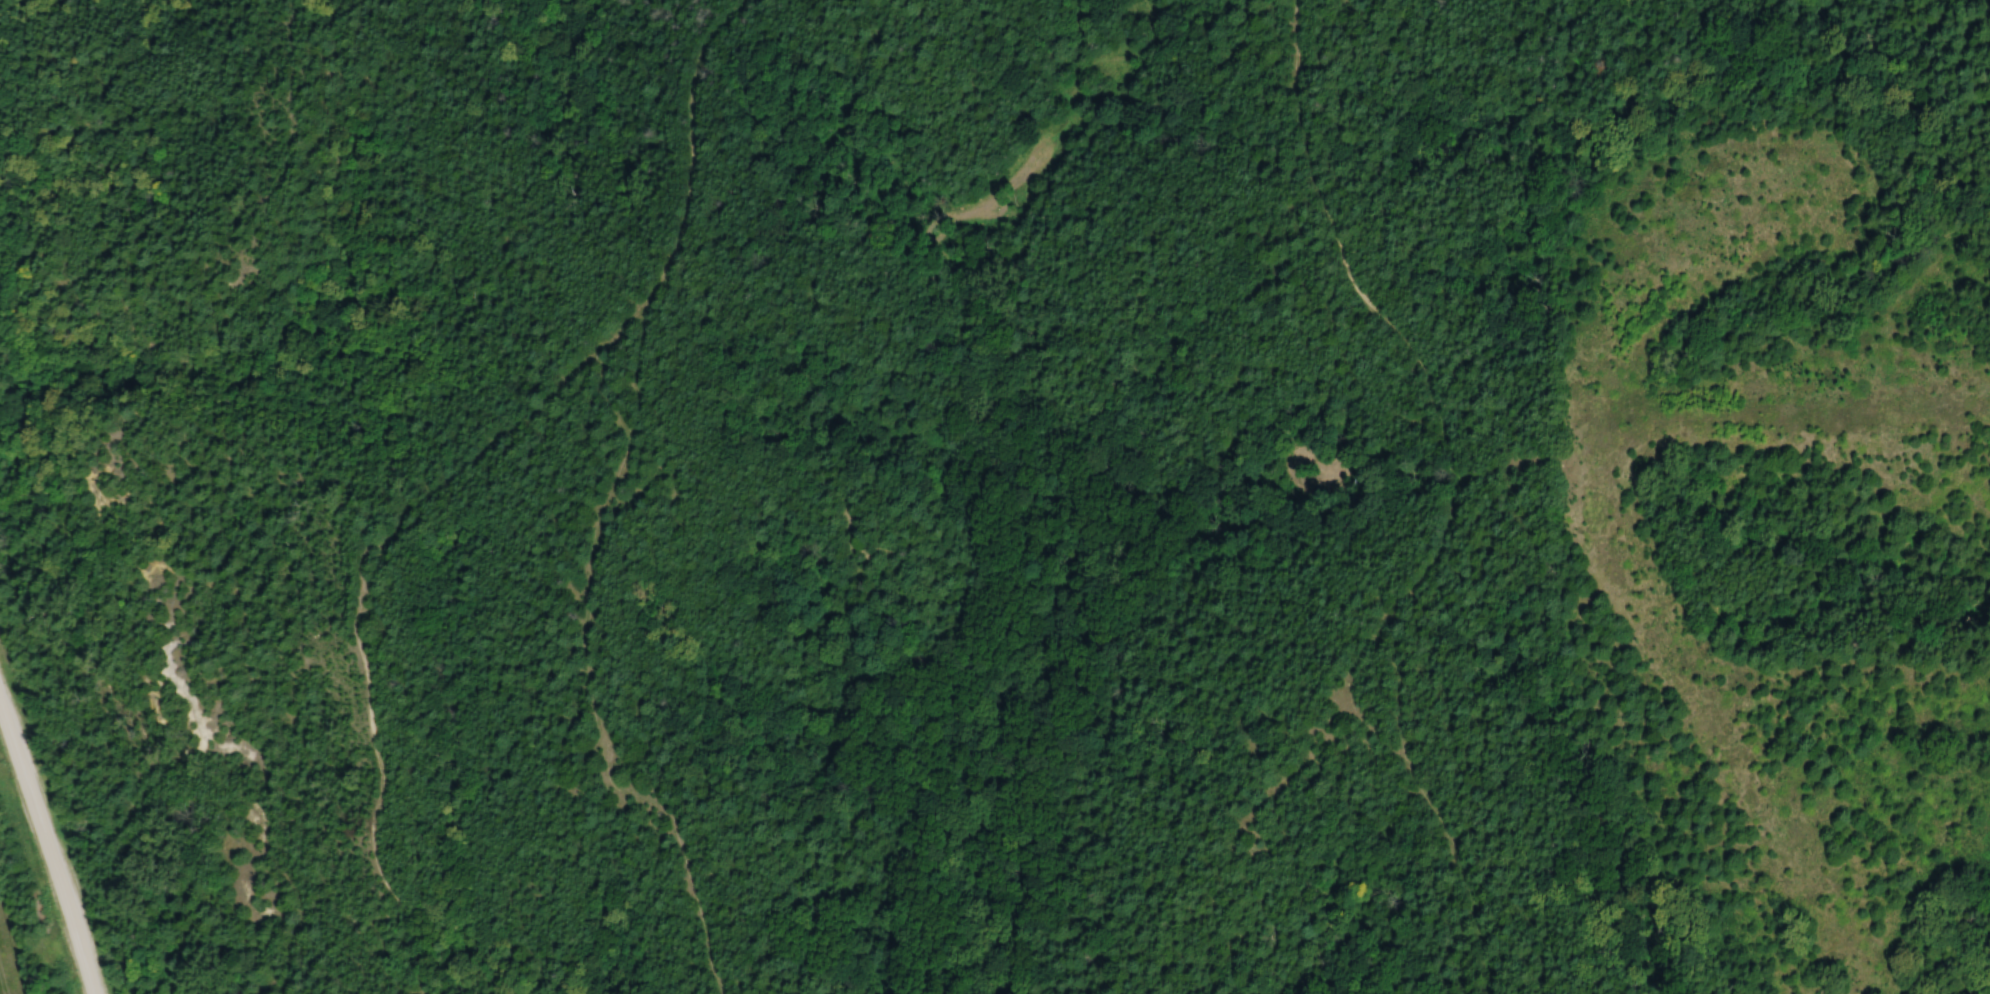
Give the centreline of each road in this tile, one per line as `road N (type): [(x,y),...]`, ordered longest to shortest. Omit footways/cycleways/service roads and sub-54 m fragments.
road 1 (tertiary): [(0,702),(92,993)]

